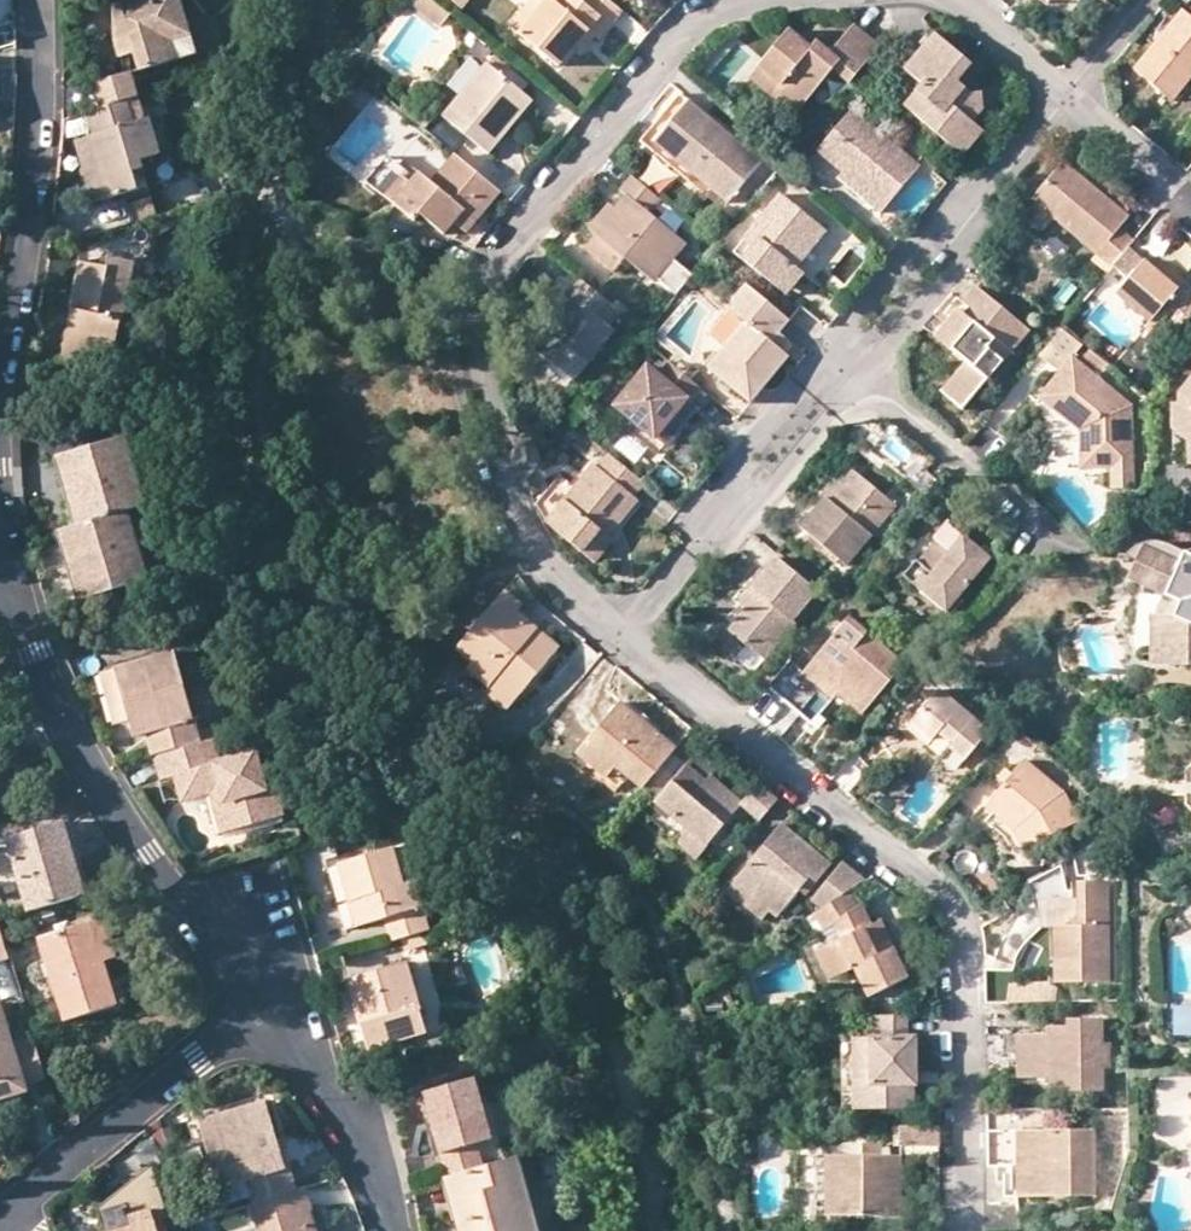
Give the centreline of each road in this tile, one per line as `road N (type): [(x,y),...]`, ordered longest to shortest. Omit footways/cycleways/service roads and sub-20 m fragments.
road 1 (residential): [(753,0),(705,10),(501,253),(482,312),(517,513),(556,577),(620,639)]
road 2 (residential): [(620,639),(931,887),(962,930),(970,1230)]
road 3 (residential): [(620,639),(1077,101)]
road 4 (residential): [(258,1010),(73,745),(45,689),(7,569)]
road 5 (residential): [(0,382),(32,169),(35,0)]
road 6 (residential): [(258,1010),(0,1225)]
road 7 (residential): [(392,1230),(374,1163),(258,1010)]
road 8 (residential): [(1077,101),(958,0)]
road 9 (residential): [(1190,197),(1077,101)]
road 10 (residential): [(1077,101),(1155,0)]

